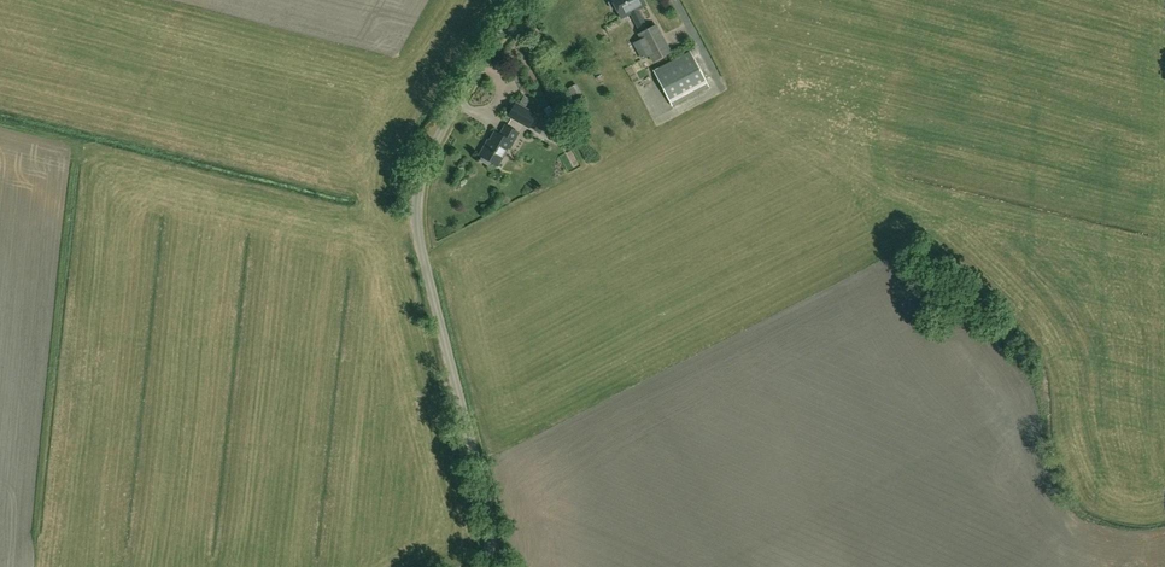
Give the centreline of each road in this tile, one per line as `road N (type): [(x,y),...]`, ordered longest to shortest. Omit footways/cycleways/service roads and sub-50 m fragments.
road 1 (unclassified): [(477,566),(487,548),(487,512),(414,198),(418,177),(523,0)]

